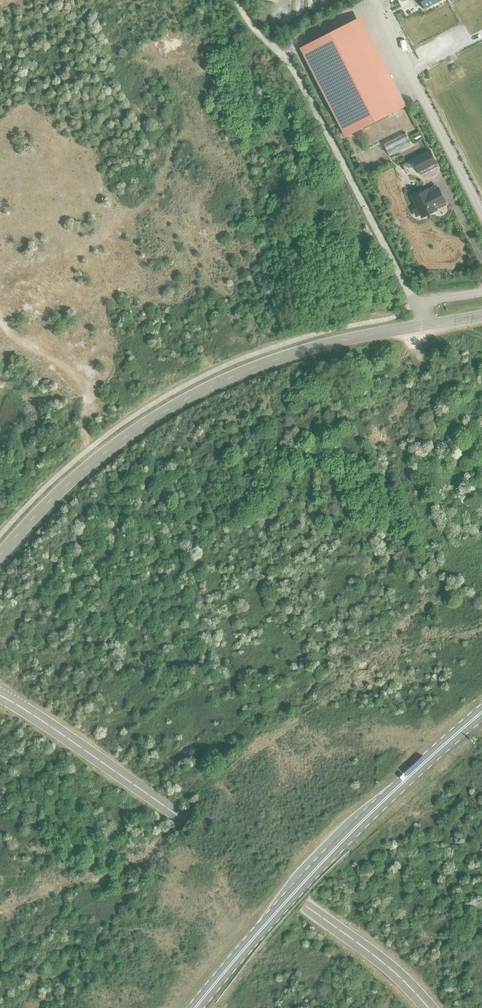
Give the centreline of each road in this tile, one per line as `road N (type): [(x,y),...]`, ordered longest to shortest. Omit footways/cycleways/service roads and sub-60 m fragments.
road 1 (unclassified): [(428,1007),(382,961),(0,695)]
road 2 (unclassified): [(0,554),(67,483),(167,410),(296,353),(421,326)]
road 3 (primary): [(194,1007),(294,889),(481,712)]
road 4 (track): [(433,540),(408,505),(402,462),(385,424),(421,326)]
road 5 (track): [(98,458),(84,428),(84,386),(0,319)]
road 6 (track): [(389,434),(359,421),(351,402),(410,356)]

